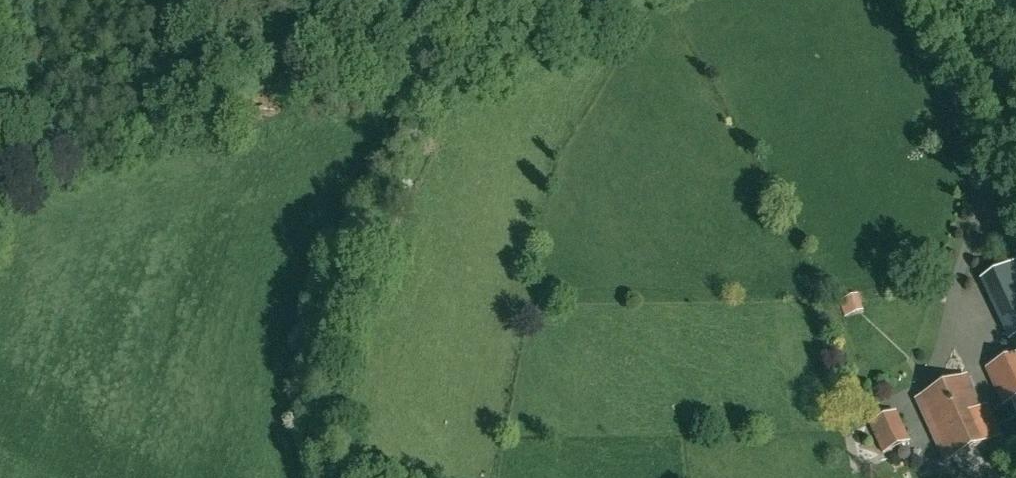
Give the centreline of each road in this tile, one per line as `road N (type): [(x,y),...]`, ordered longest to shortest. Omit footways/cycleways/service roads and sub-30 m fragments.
road 1 (unclassified): [(1015,104),(996,134),(968,122),(911,0)]

